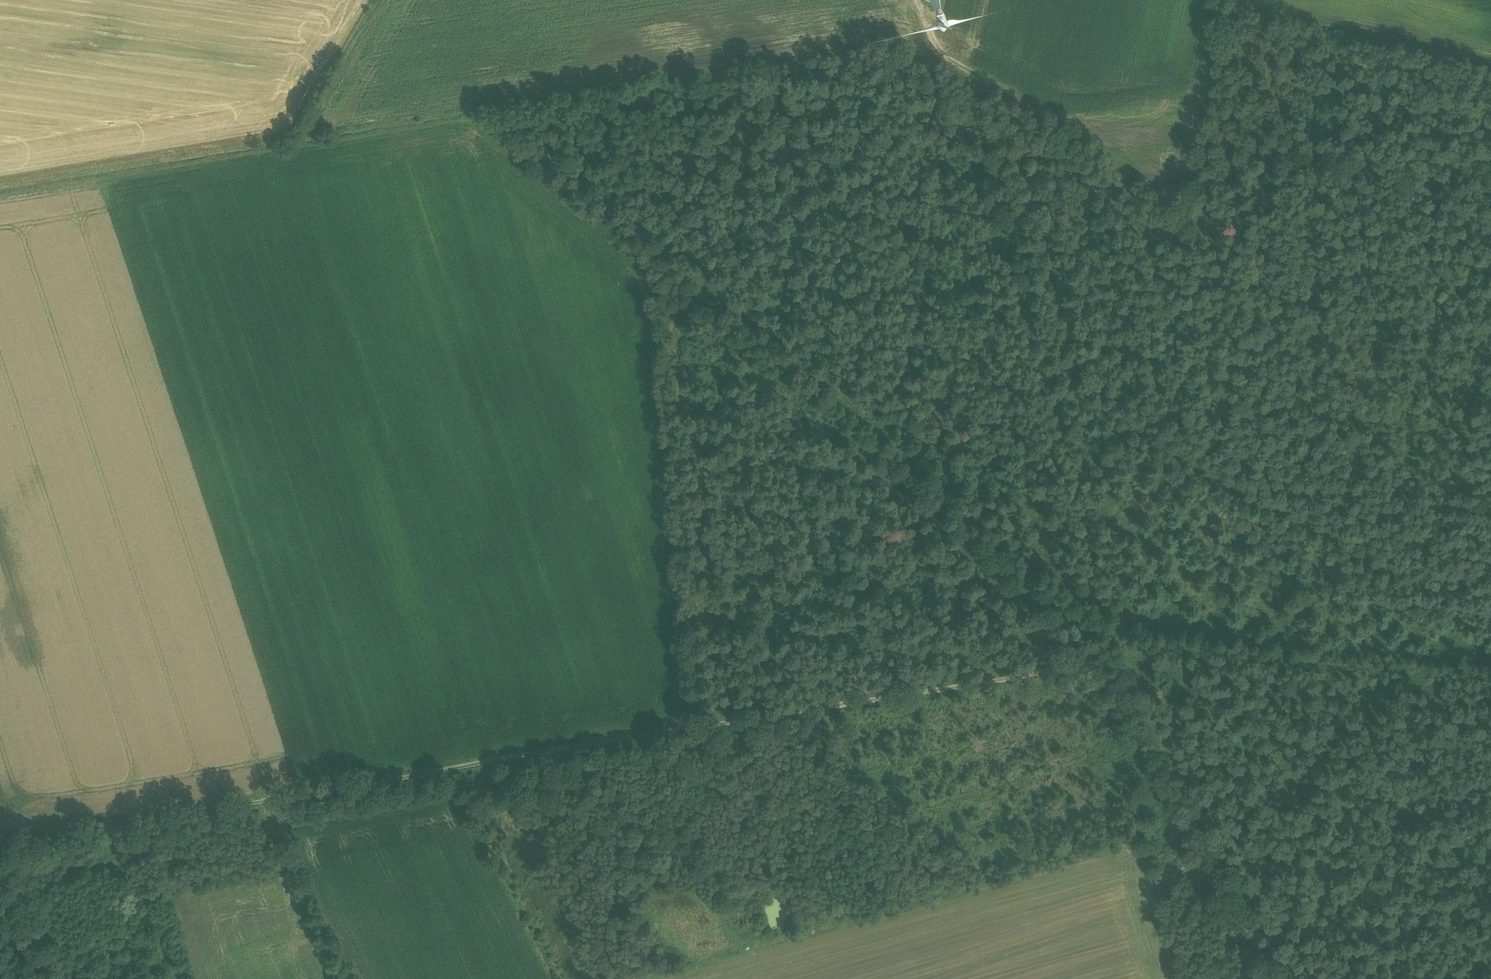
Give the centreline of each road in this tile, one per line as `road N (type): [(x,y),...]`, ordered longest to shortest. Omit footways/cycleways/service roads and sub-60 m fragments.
road 1 (track): [(1490,470),(1476,550),(1442,549),(1325,494),(1219,467),(1160,413),(1062,404),(1056,438),(1062,494),(1096,604),(1107,675)]
road 2 (track): [(1107,675),(639,726)]
road 3 (track): [(1107,675),(1270,978)]

